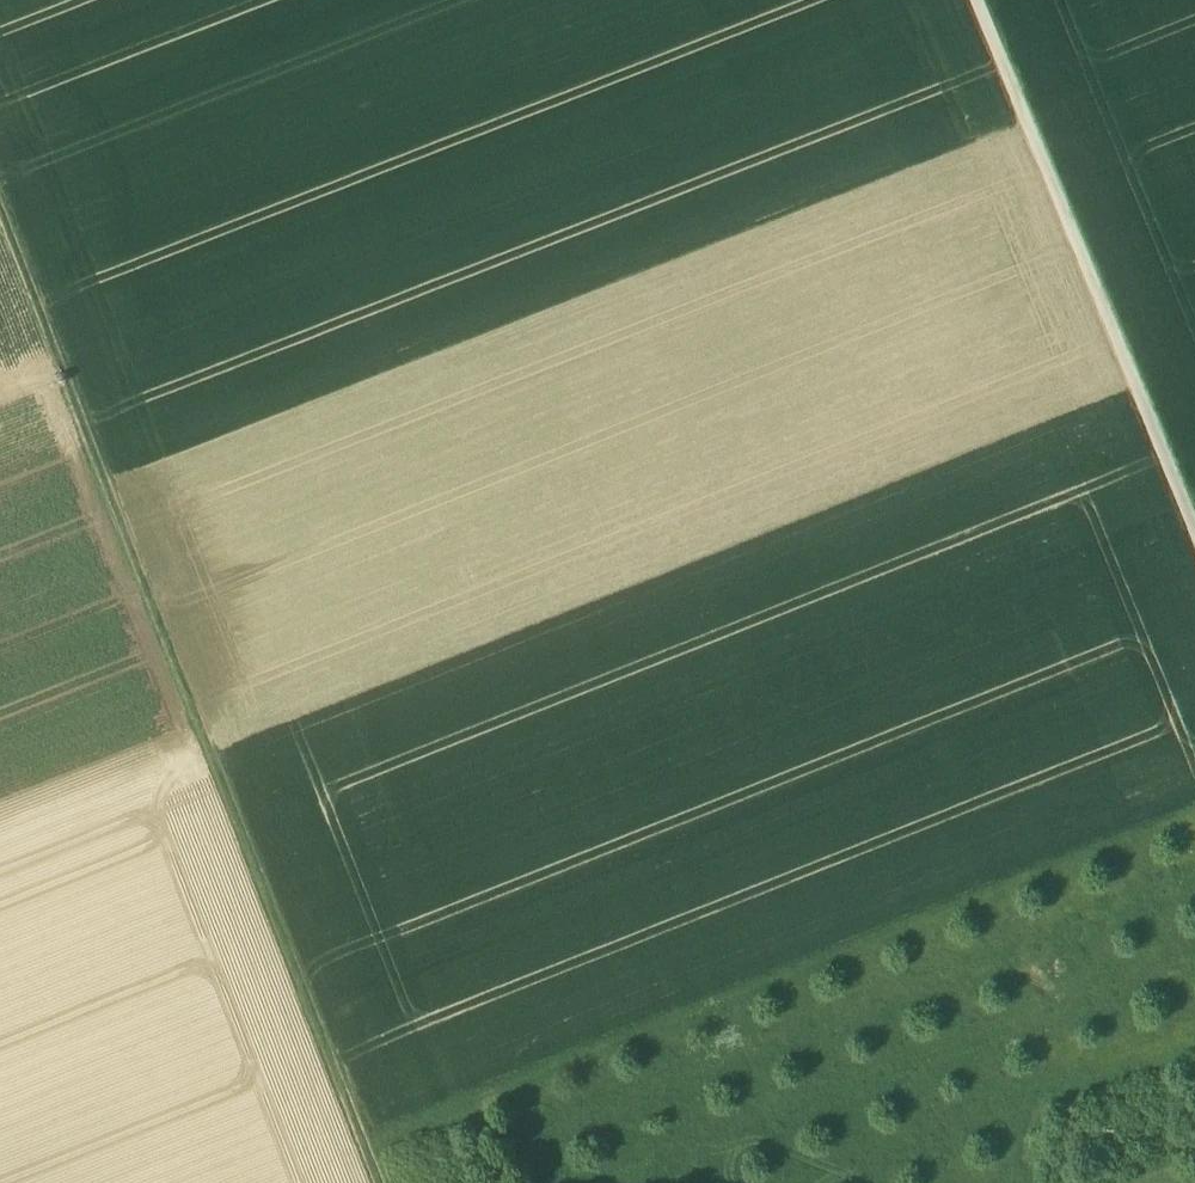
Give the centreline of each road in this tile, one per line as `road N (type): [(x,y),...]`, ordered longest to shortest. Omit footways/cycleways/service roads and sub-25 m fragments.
road 1 (track): [(0,182),(391,1182)]
road 2 (track): [(1194,527),(977,0)]

